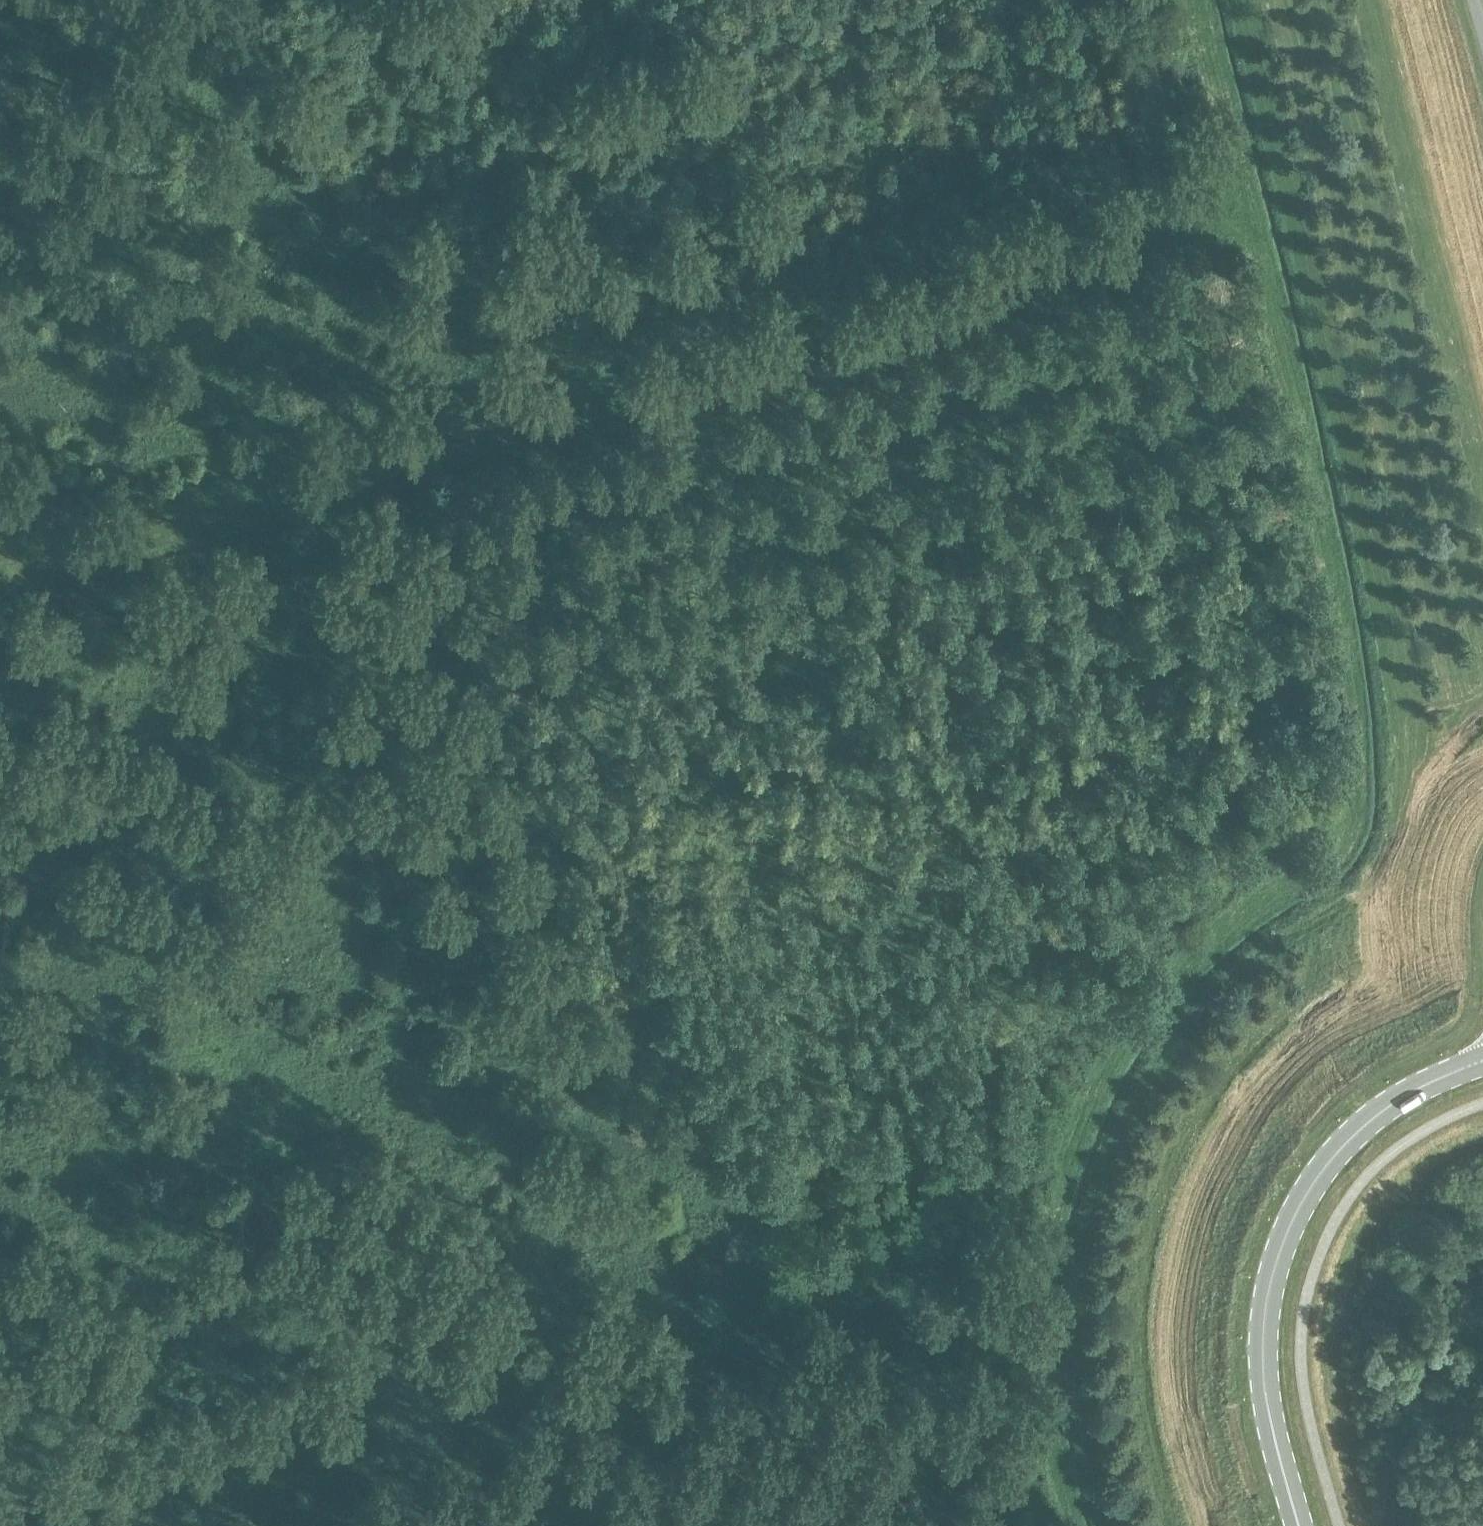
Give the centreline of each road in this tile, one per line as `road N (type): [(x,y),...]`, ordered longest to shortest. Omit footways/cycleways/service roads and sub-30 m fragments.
road 1 (primary): [(1482,1064),(1371,1120),(1297,1213),(1274,1274),(1264,1361),(1270,1421),(1301,1525)]

